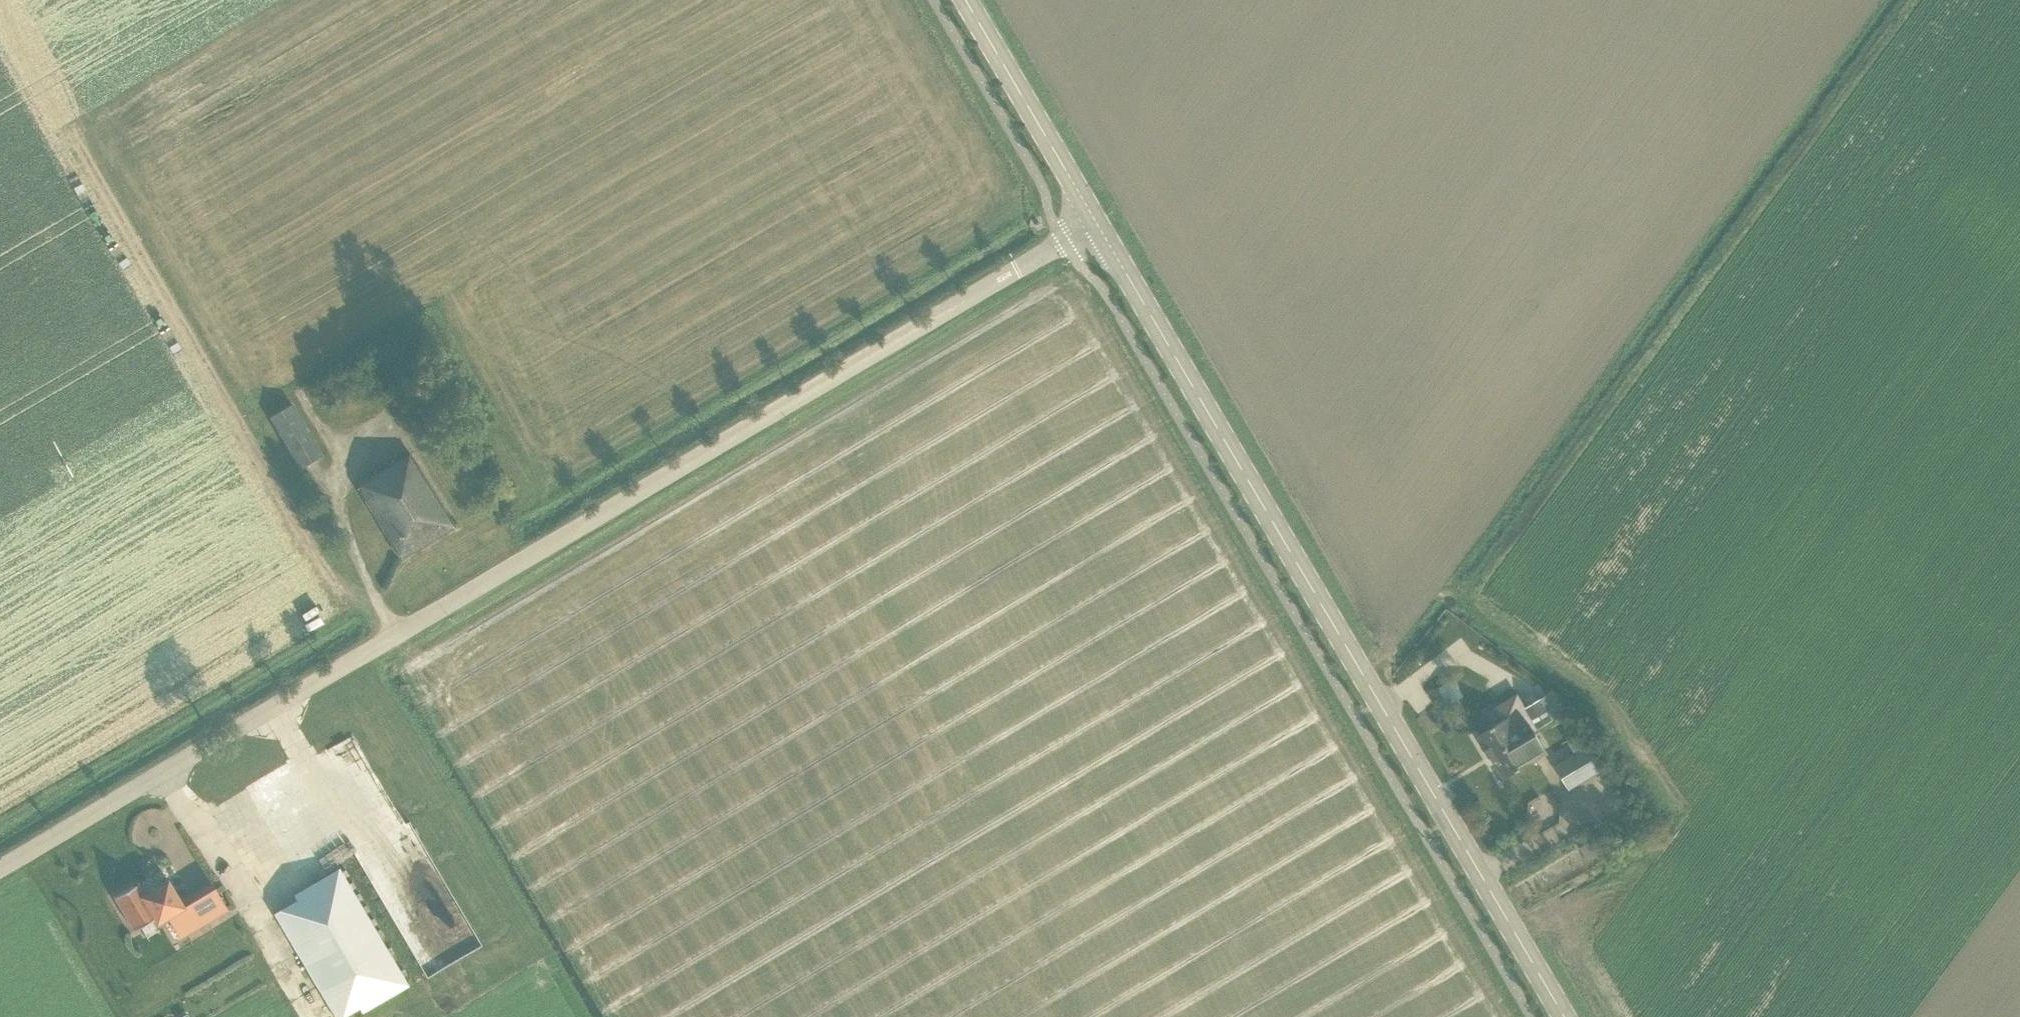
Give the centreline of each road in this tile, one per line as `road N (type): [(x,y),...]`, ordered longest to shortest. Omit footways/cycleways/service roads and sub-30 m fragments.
road 1 (unclassified): [(0,868),(1097,222)]
road 2 (tertiary): [(1566,1016),(1097,222)]
road 3 (tertiary): [(1097,222),(967,0)]

